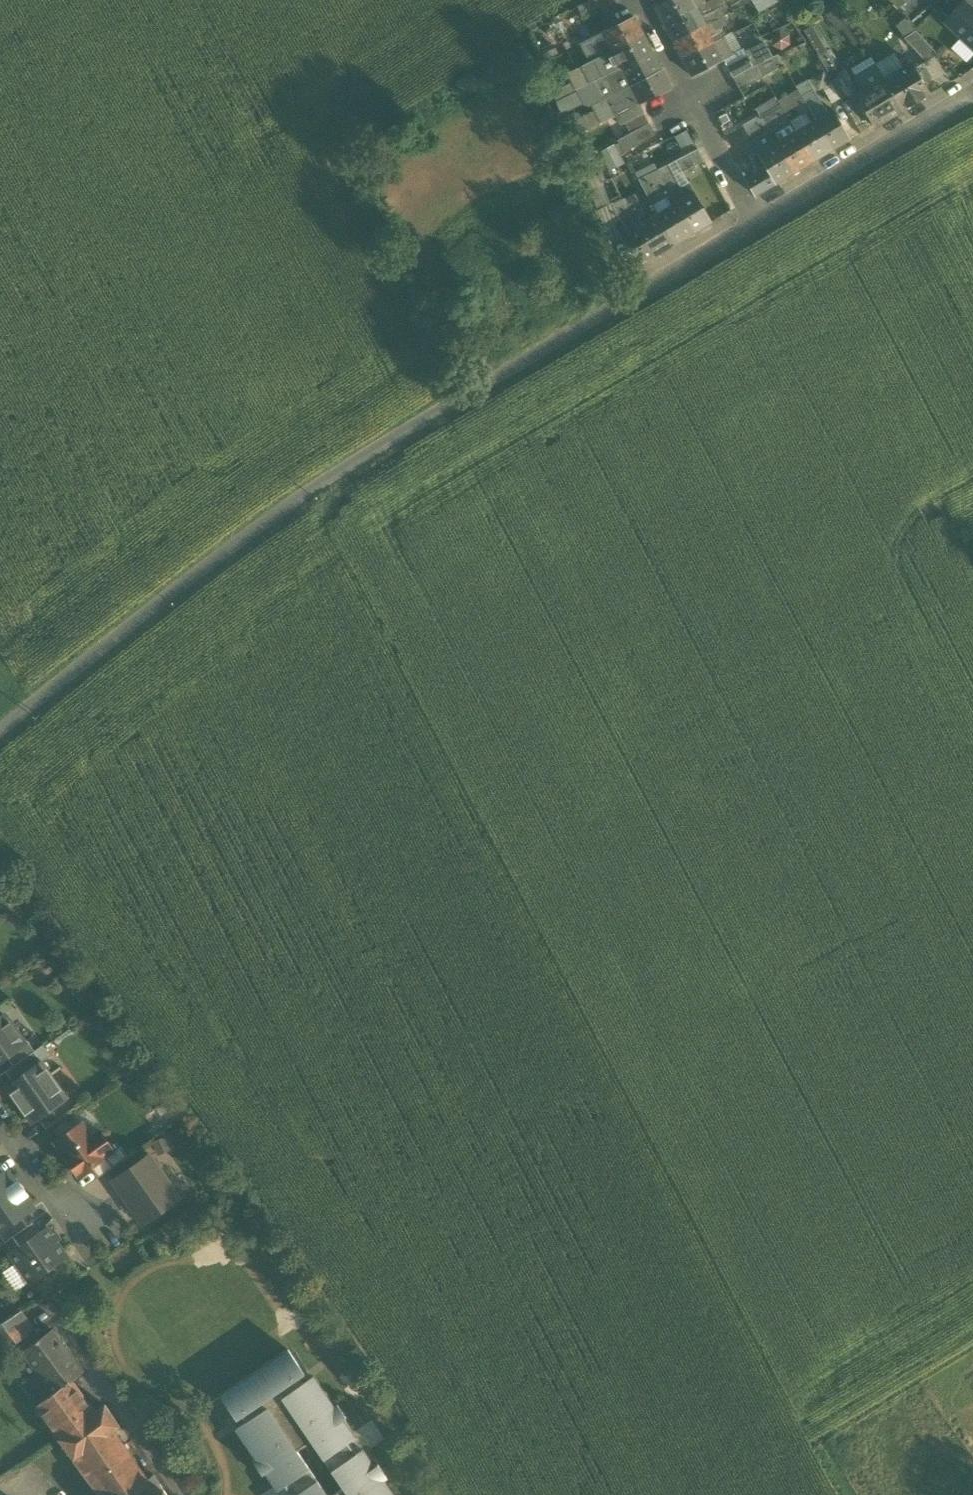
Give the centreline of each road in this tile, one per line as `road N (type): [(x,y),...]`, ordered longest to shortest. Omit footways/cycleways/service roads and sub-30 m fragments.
road 1 (residential): [(757,220),(382,442),(248,532),(0,729)]
road 2 (residential): [(972,87),(757,220)]
road 3 (residential): [(757,220),(652,28)]
road 4 (residential): [(0,1117),(85,1231)]

